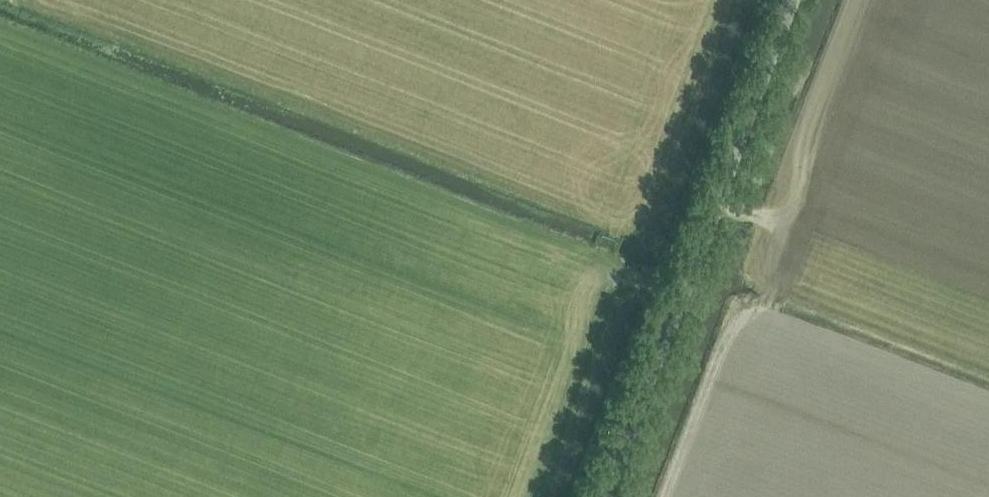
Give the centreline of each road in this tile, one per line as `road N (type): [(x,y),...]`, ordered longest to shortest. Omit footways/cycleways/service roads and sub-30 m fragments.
road 1 (unclassified): [(605,496),(794,0)]

